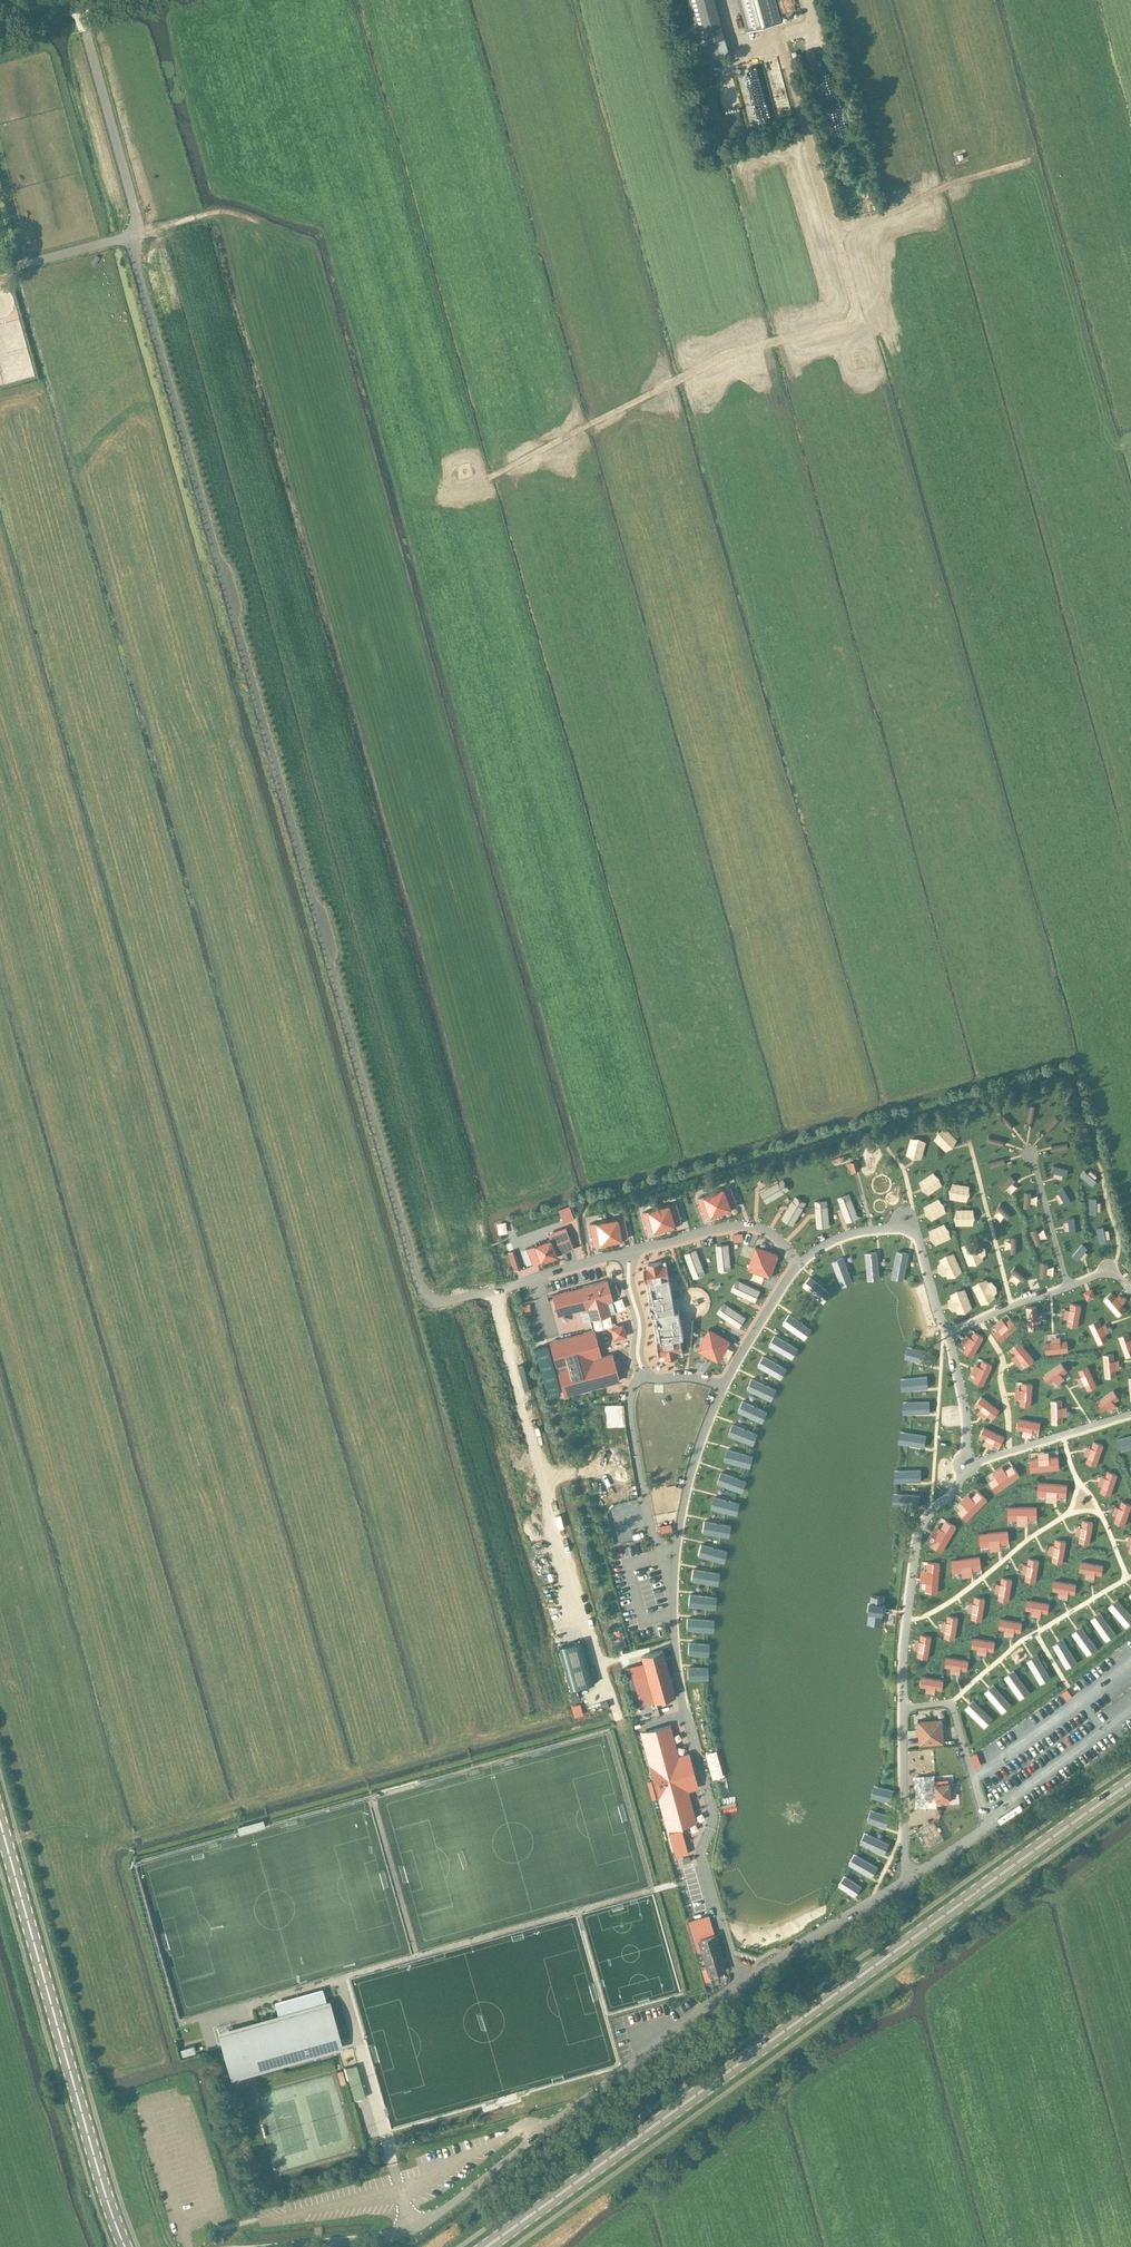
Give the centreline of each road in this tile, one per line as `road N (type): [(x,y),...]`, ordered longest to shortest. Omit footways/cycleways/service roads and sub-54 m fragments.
road 1 (primary): [(486,2246),(1130,1782)]
road 2 (track): [(486,480),(724,355),(859,319),(782,43)]
road 3 (track): [(582,1264),(571,1222),(577,1212),(1046,1082),(1067,1084),(1098,1162)]
road 4 (unclassified): [(286,2246),(412,2229),(721,2000)]
road 5 (track): [(6,1842),(67,1827),(127,1837),(439,1750)]
road 6 (tertiary): [(125,2246),(0,1822)]

